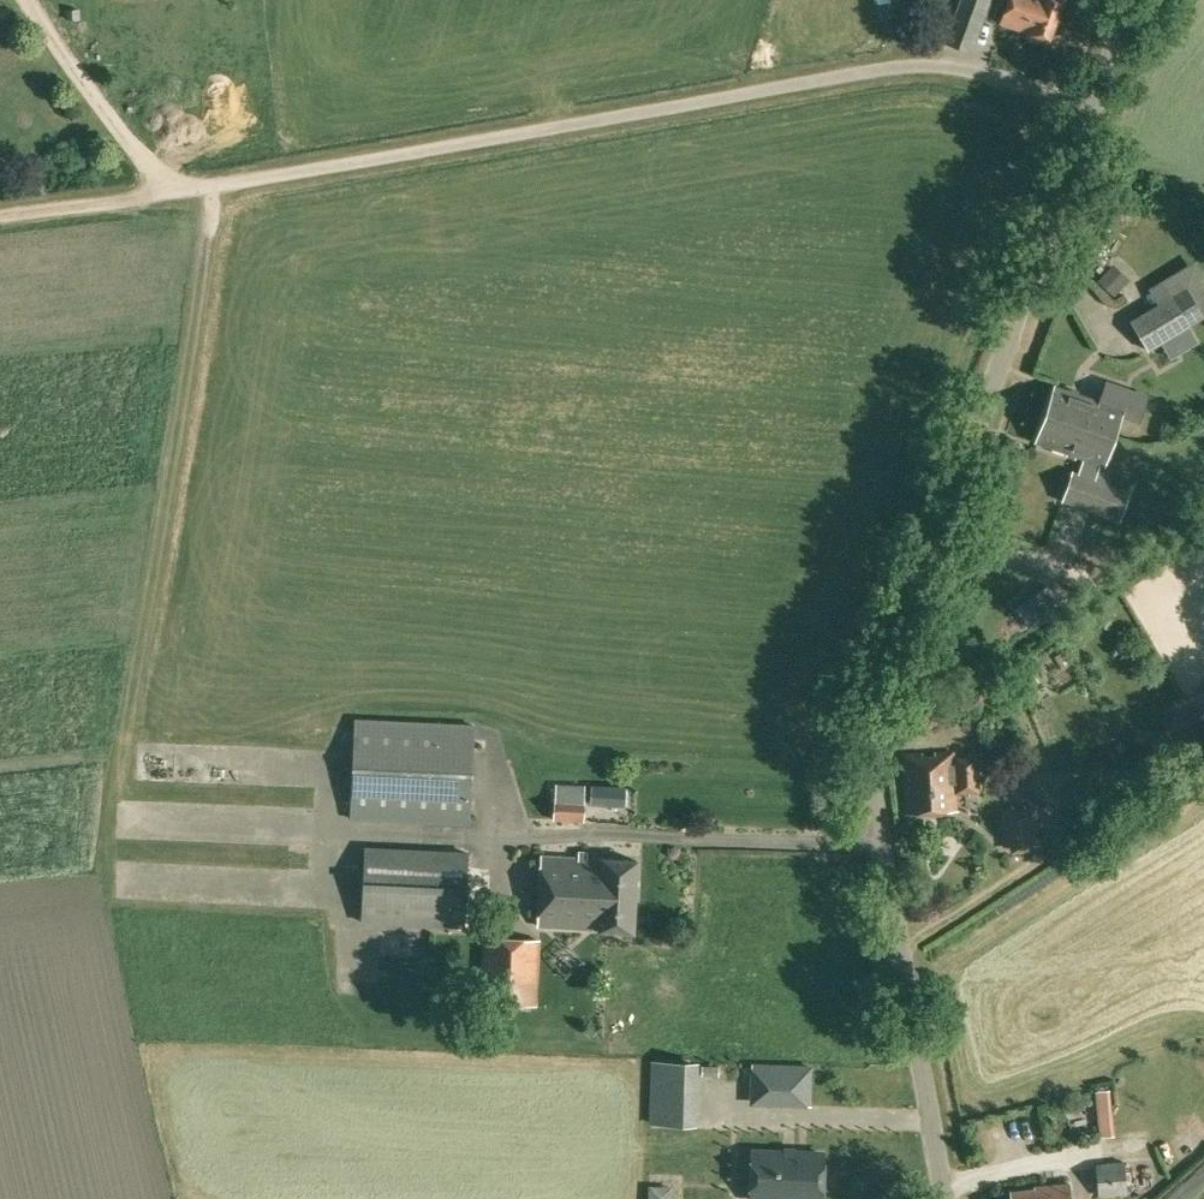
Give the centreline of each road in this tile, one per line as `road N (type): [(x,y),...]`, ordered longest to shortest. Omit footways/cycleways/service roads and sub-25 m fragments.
road 1 (unclassified): [(944,1198),(882,829),(874,722),(1094,105)]
road 2 (unclassified): [(151,194),(900,65),(973,69),(1094,105)]
road 3 (track): [(0,215),(151,194)]

